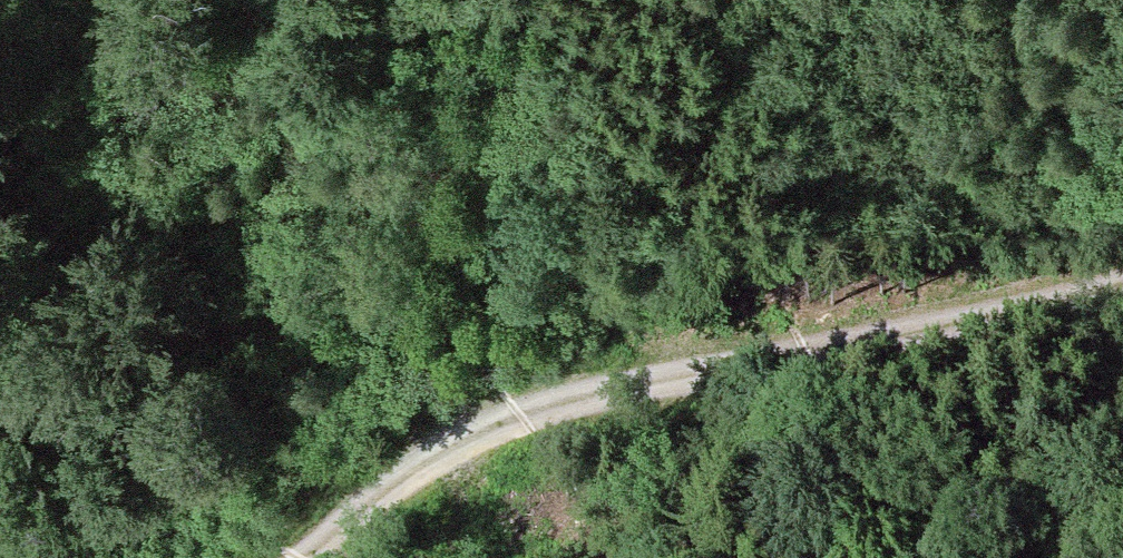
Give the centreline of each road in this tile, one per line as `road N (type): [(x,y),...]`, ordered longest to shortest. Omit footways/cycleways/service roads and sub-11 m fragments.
road 1 (track): [(1122,273),(813,347),(491,412),(442,434),(301,557)]
road 2 (track): [(0,353),(256,296),(441,282),(623,315),(736,361)]

